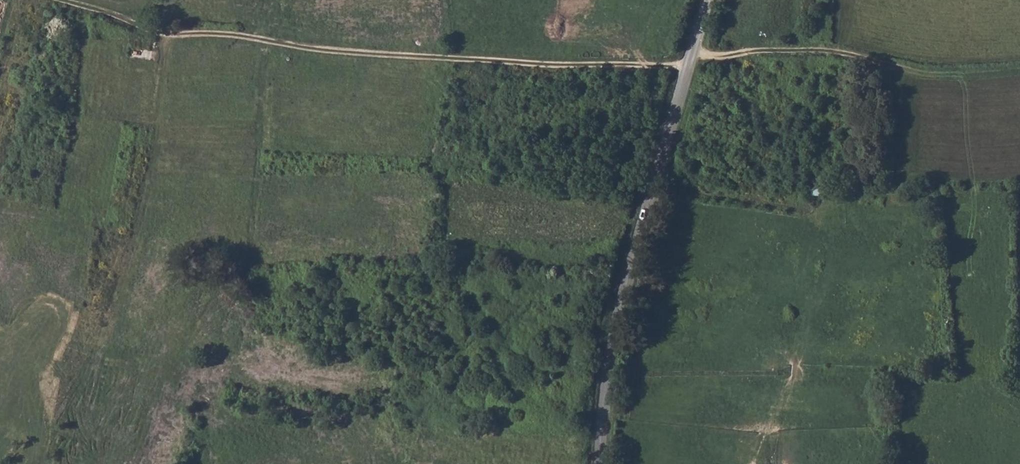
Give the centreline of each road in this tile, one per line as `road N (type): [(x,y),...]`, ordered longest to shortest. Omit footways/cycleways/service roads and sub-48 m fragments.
road 1 (track): [(687,70),(391,58),(159,34),(44,0)]
road 2 (tertiary): [(596,463),(609,371),(708,0)]
road 3 (track): [(695,48),(714,57),(851,55),(919,77),(1019,70)]

